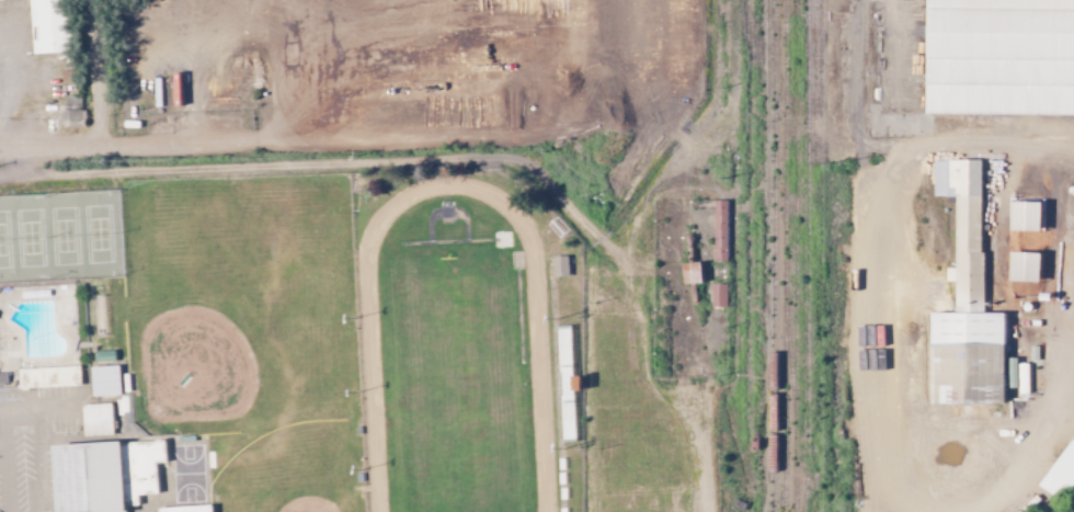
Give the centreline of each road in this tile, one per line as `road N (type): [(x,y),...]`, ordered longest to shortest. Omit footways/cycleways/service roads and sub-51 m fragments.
road 1 (residential): [(517,138),(0,152)]
road 2 (residential): [(864,361),(869,403),(889,452),(945,467),(1005,460),(1073,401)]
road 3 (residential): [(101,149),(92,0)]

